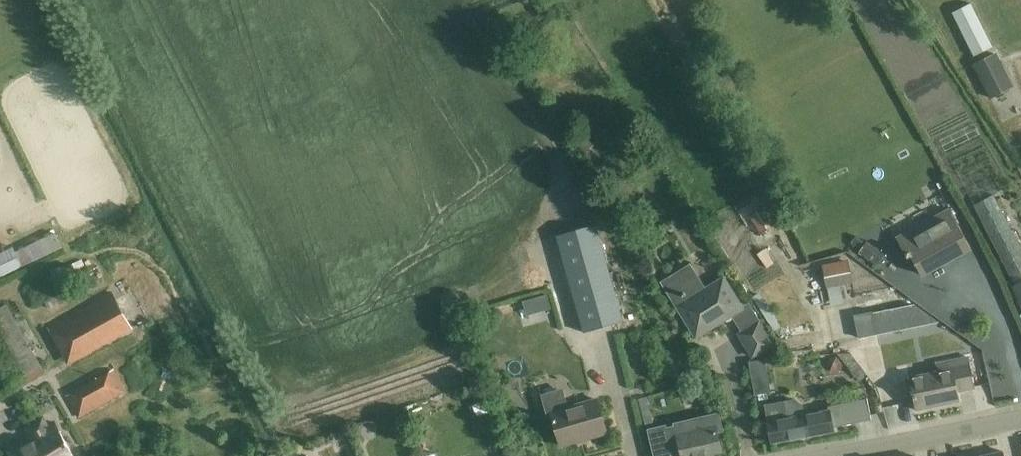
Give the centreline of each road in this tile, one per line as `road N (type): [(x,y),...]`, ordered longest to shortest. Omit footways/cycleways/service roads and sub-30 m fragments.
road 1 (residential): [(837,455),(1020,418)]

